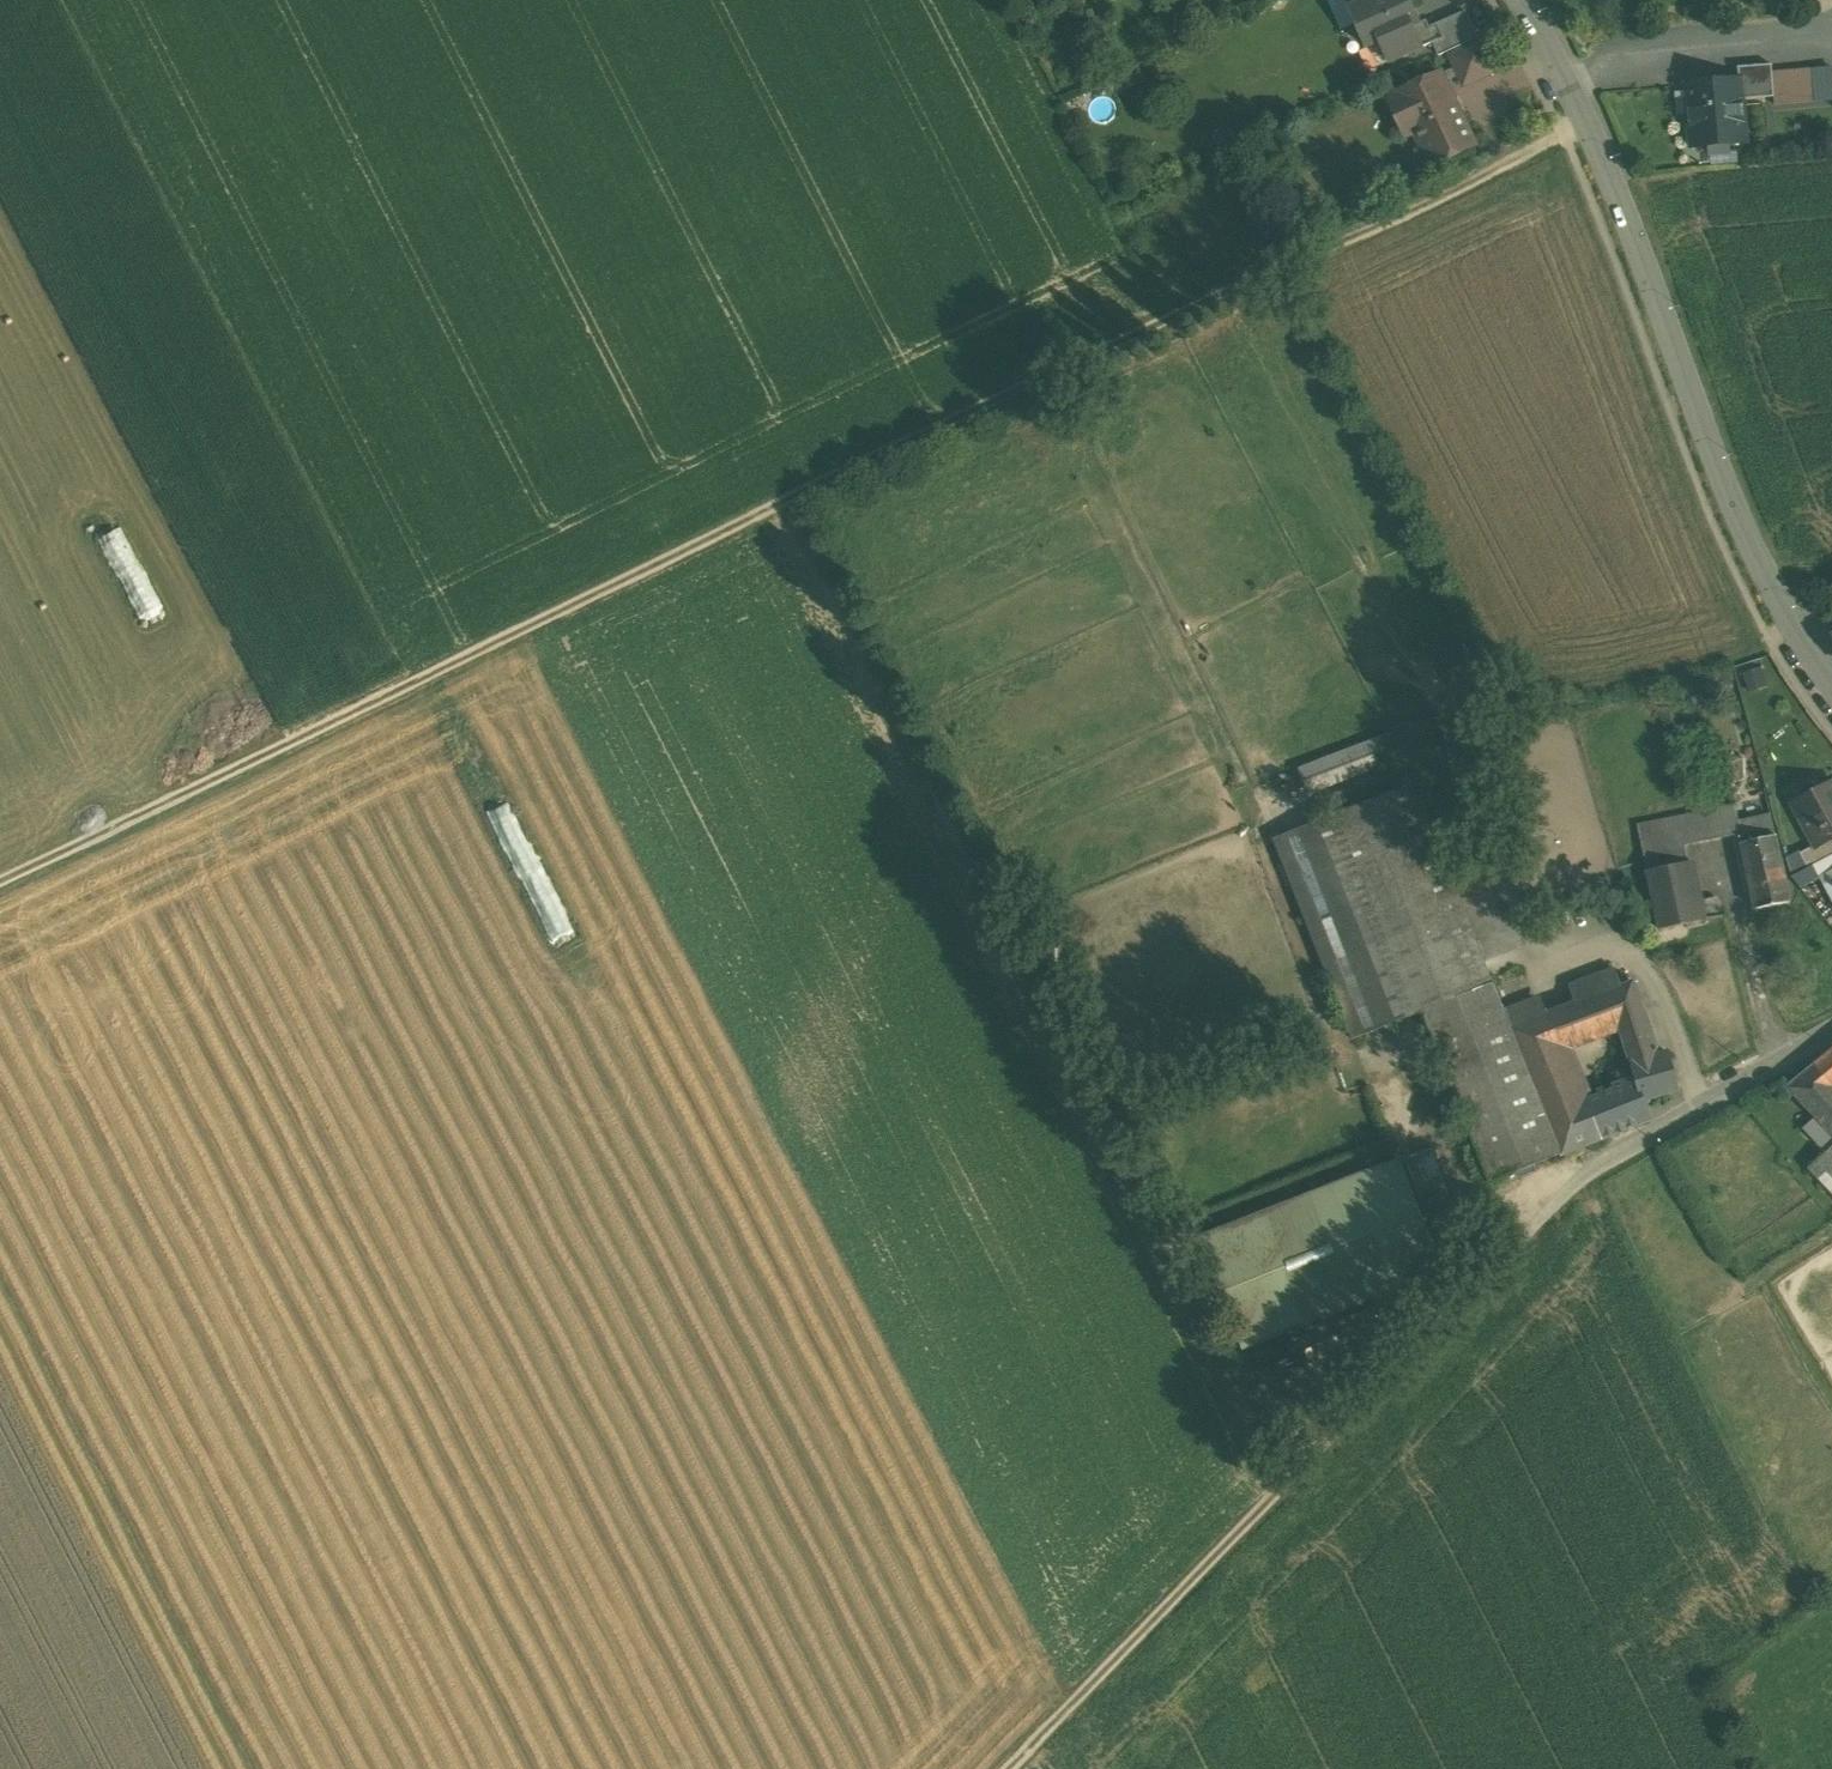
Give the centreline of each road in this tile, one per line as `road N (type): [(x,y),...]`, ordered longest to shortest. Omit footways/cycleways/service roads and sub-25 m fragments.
road 1 (track): [(0,884),(1510,155),(1588,127)]
road 2 (tertiary): [(1831,672),(1782,601),(1588,127),(1522,0)]
road 3 (residential): [(1831,1036),(1593,1170),(1309,1464)]
road 4 (track): [(1309,1464),(1013,1768)]

